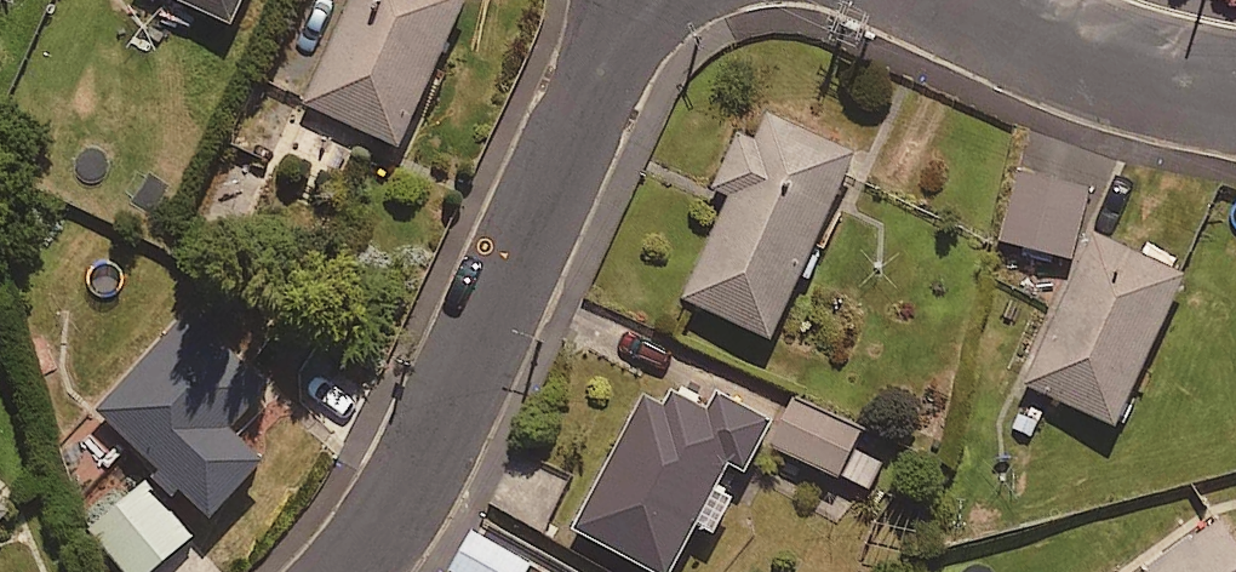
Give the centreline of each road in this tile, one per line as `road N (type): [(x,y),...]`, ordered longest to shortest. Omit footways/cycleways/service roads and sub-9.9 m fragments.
road 1 (residential): [(640,0),(411,488),(345,571)]
road 2 (residential): [(1235,87),(1161,74),(960,0)]

